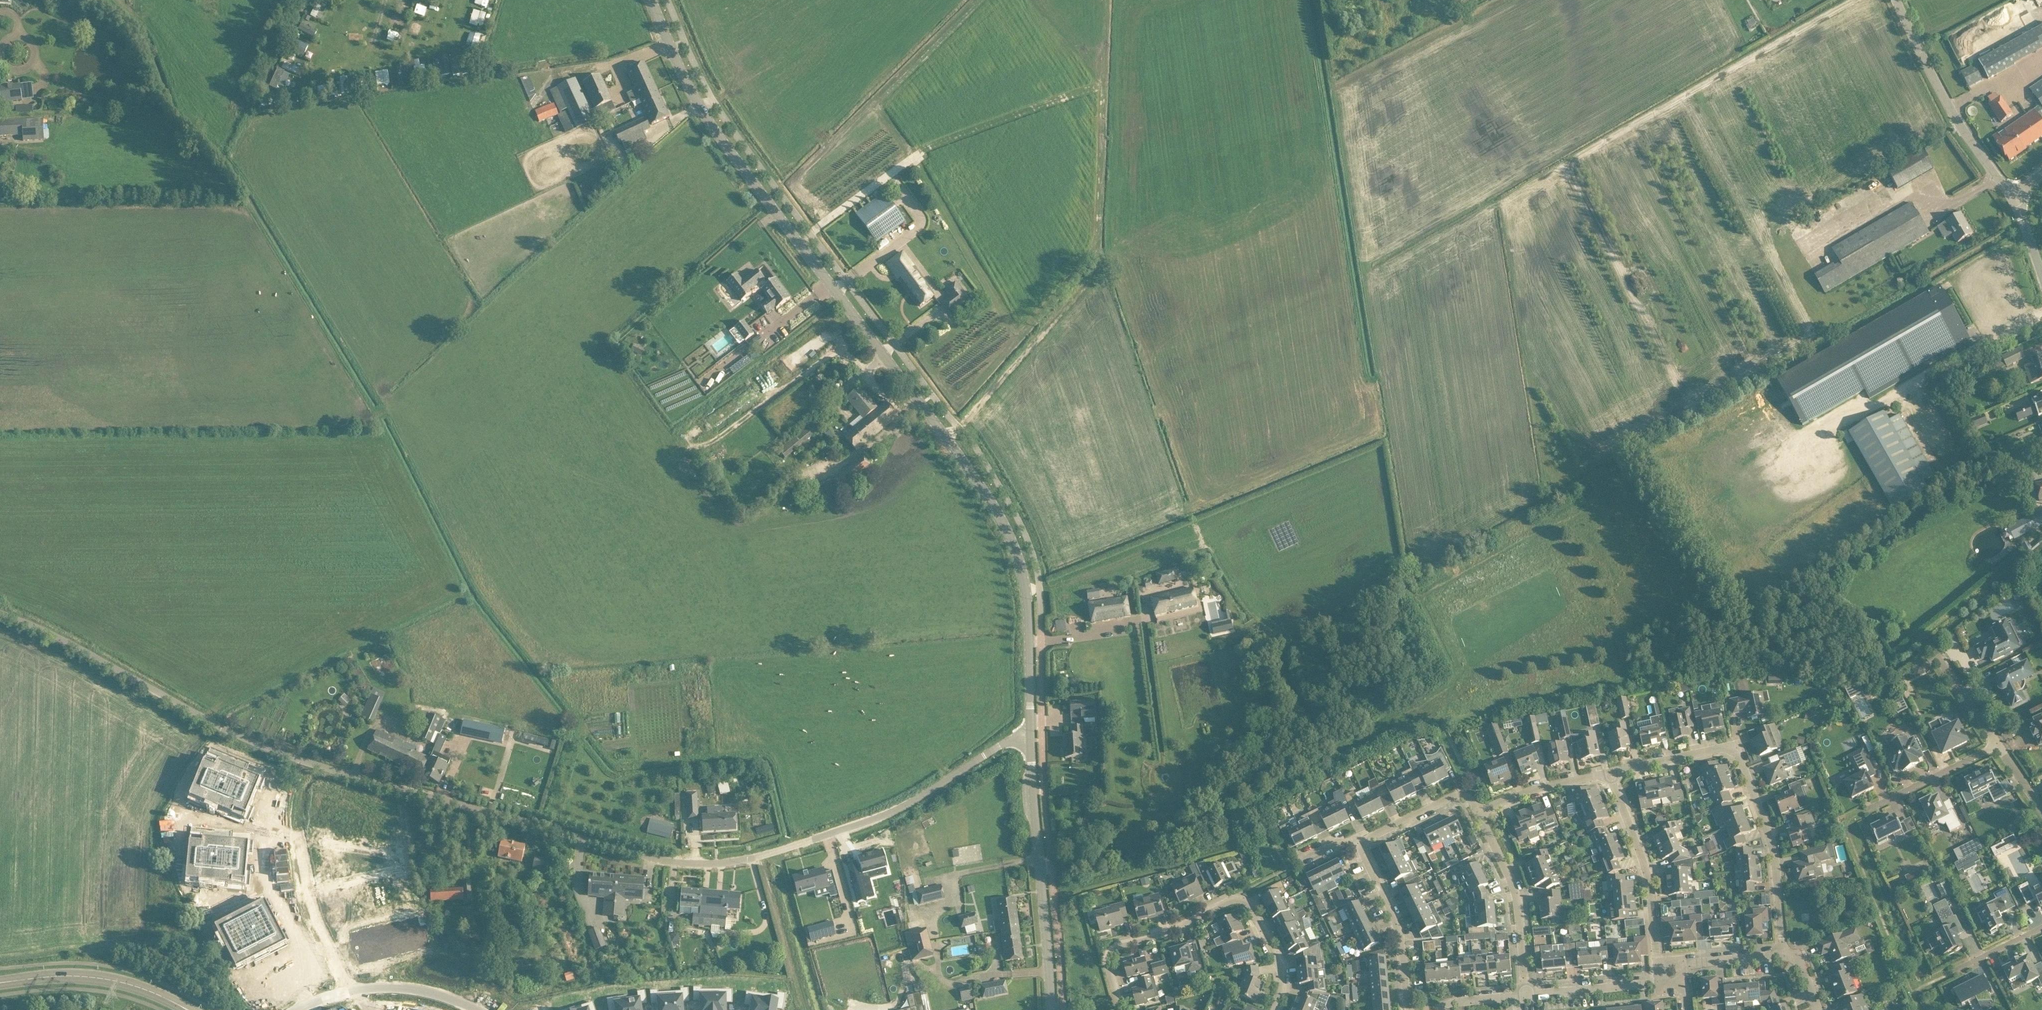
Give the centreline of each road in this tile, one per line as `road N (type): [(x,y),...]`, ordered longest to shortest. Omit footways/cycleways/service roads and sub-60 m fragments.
road 1 (unclassified): [(1031,734),(882,815),(744,860),(659,860),(285,755),(0,612)]
road 2 (tertiary): [(1031,734),(1026,594),(1006,528),(724,143),(651,0)]
road 3 (residential): [(1781,949),(1775,840),(1736,753),(1722,749),(1609,773)]
road 4 (residential): [(1273,1009),(1283,982),(1278,955),(1240,899),(1108,953),(1120,1009)]
road 5 (tertiary): [(1052,1009),(1031,734)]
road 6 (tertiary): [(2014,197),(1941,88),(1902,0)]
road 7 (residential): [(309,895),(403,870),(399,852),(298,840)]
road 8 (residential): [(1654,960),(1650,876),(1609,773)]
road 9 (residential): [(1479,813),(1519,908),(1526,995)]
road 10 (residential): [(1412,1009),(1401,931),(1360,843)]
road 11 (tertiary): [(166,997),(95,977),(6,982)]
road 12 (residential): [(1479,813),(1472,799),(1456,795),(1360,843)]
road 13 (residential): [(1997,747),(1872,806)]
road 14 (residential): [(1609,773),(1479,813)]
road 15 (residential): [(476,1009),(396,987),(348,991)]
road 16 (residential): [(1526,995),(1655,982)]
road 17 (residential): [(1654,960),(1781,949)]

